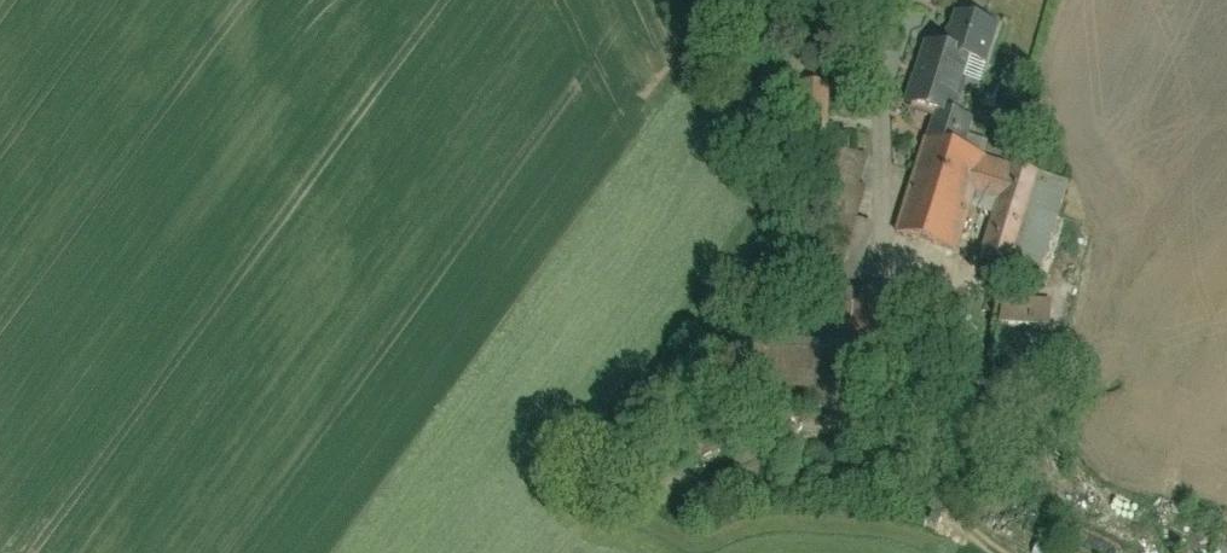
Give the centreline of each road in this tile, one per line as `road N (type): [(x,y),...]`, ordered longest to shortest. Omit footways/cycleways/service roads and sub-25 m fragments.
road 1 (residential): [(899,0),(894,184)]

